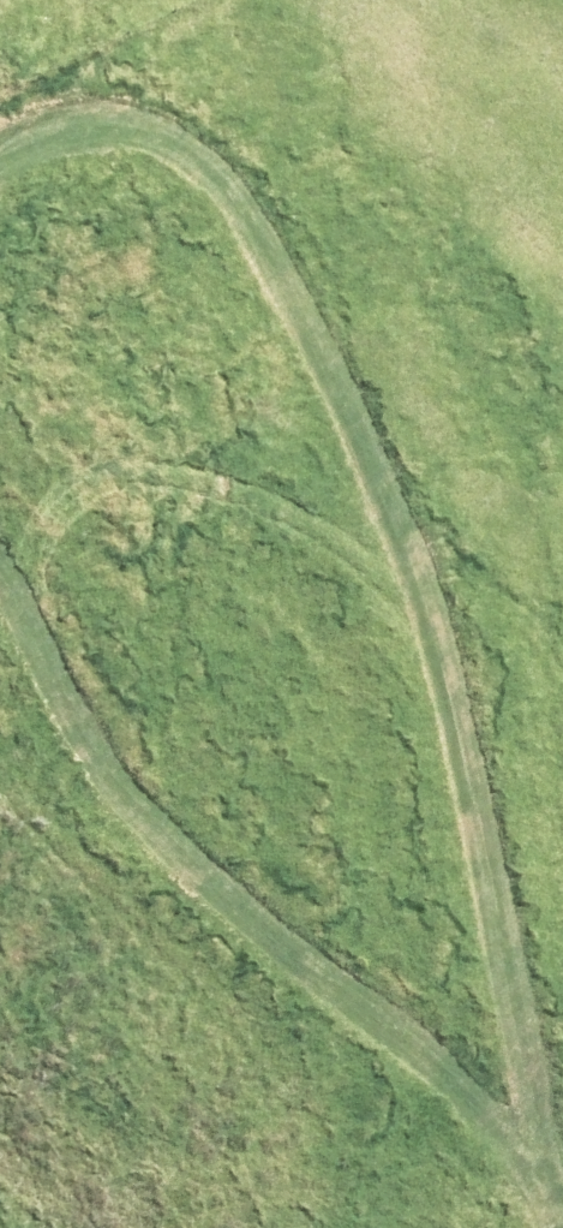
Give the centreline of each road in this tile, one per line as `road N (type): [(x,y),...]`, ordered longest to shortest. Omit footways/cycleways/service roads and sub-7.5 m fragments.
road 1 (track): [(562,1188),(407,533),(311,321),(224,192),(136,130),(92,123),(58,130),(0,166)]
road 2 (track): [(0,581),(75,724),(168,846),(476,1103)]
road 3 (track): [(476,1103),(562,1190)]

